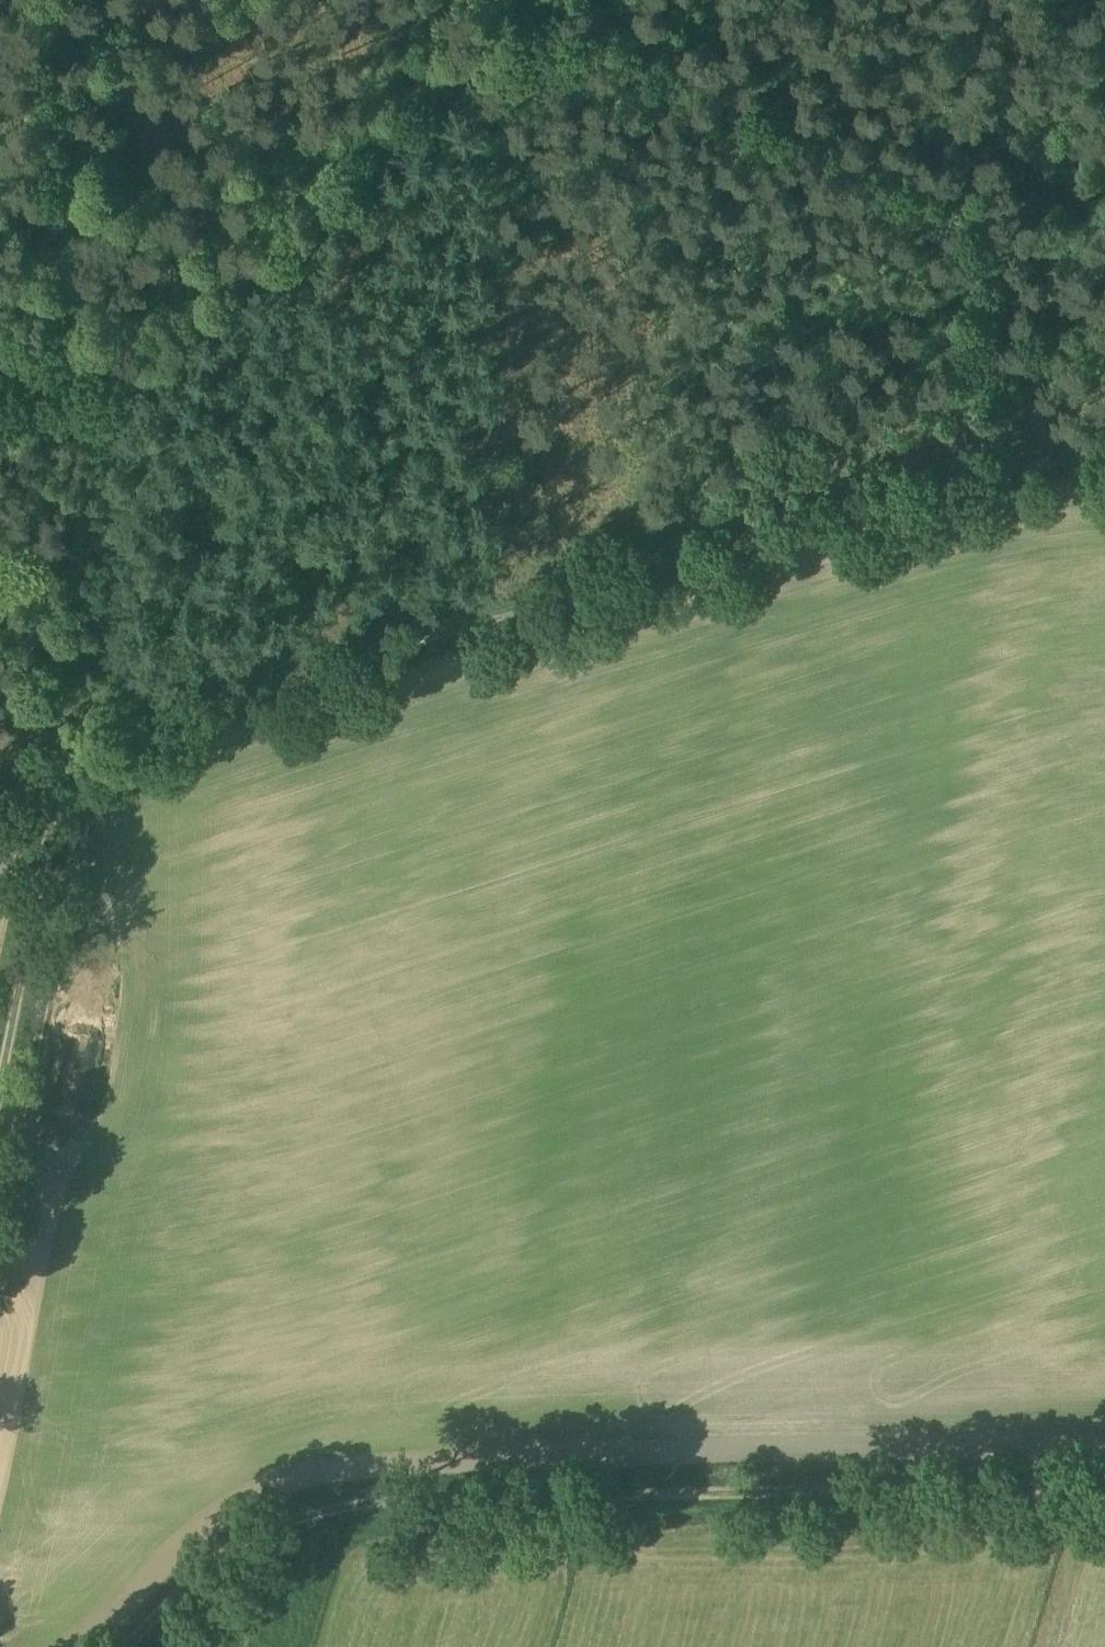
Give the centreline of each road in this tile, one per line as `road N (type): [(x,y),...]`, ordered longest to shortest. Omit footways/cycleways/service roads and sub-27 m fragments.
road 1 (track): [(31,0),(27,196),(53,329),(82,416),(54,739),(0,1024)]
road 2 (track): [(125,1646),(237,1553),(315,1514),(366,1505),(1104,1493)]

